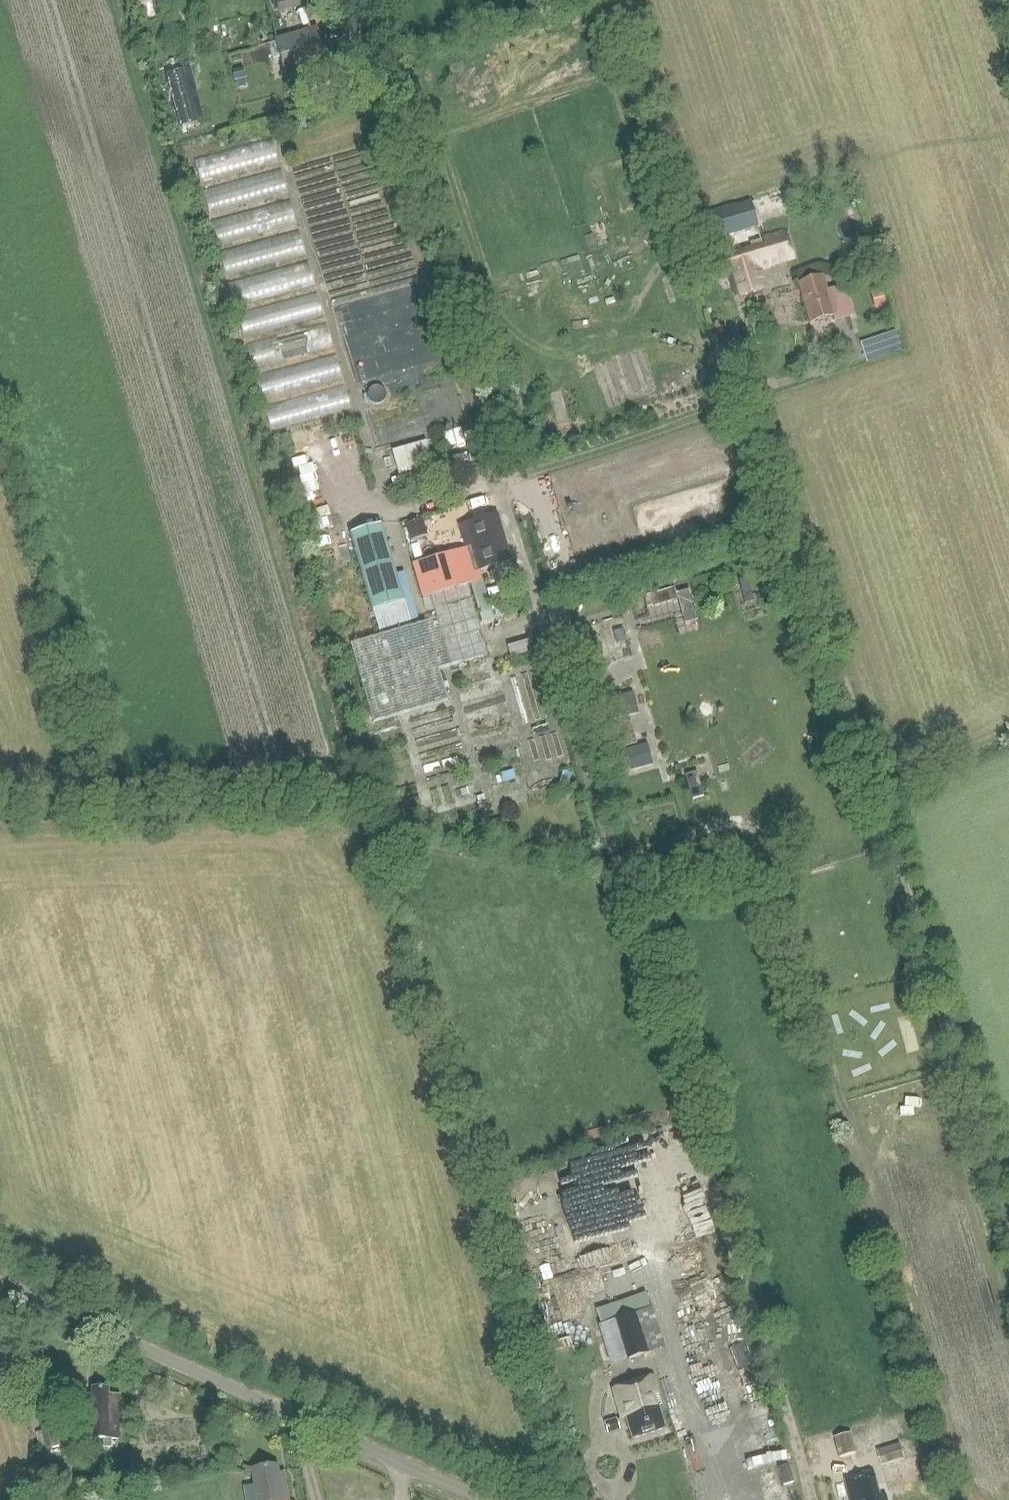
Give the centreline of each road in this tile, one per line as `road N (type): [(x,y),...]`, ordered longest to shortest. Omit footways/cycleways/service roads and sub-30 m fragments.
road 1 (track): [(819,1499),(358,0)]
road 2 (unclassified): [(485,1499),(0,1283)]
road 3 (track): [(895,816),(1008,1188)]

